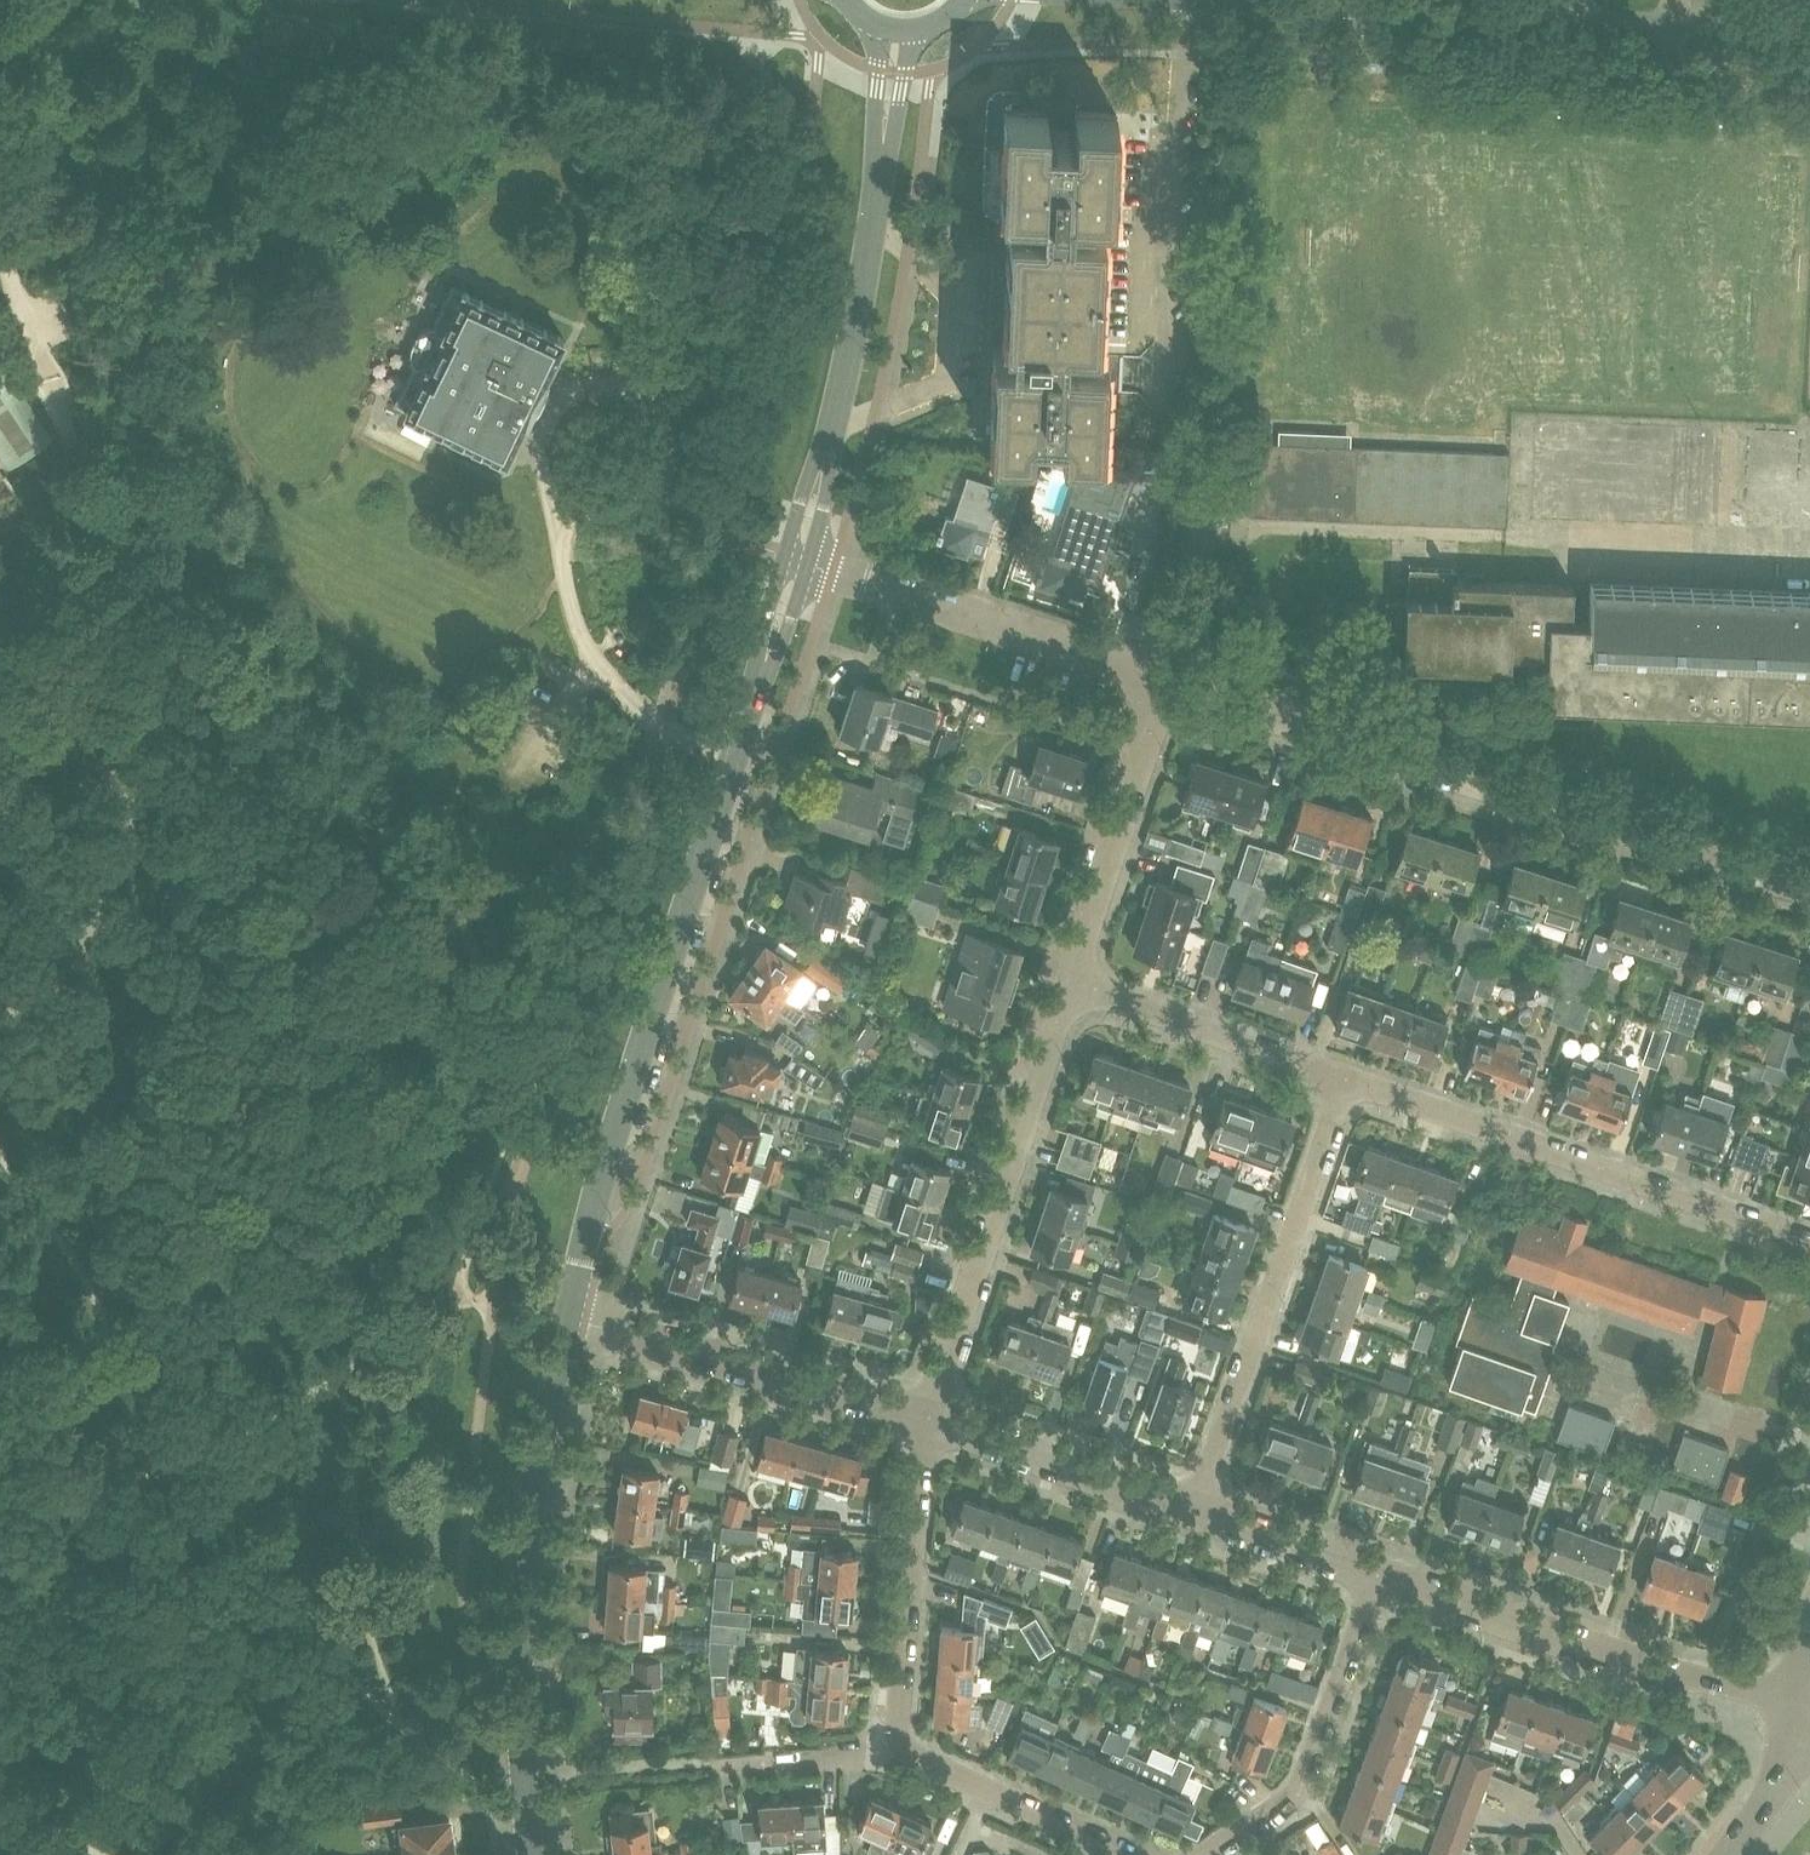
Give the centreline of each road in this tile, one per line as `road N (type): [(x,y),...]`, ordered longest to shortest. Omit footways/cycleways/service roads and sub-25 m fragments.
road 1 (tertiary): [(567,1321),(796,557)]
road 2 (residential): [(1809,893),(1165,677)]
road 3 (tertiary): [(796,557),(855,327),(895,28)]
road 4 (residential): [(1809,1238),(1351,1075)]
road 5 (residential): [(1193,1510),(1351,1075)]
road 6 (tertiary): [(524,1773),(531,1494),(567,1321)]
road 7 (residential): [(927,1417),(1069,986)]
road 8 (residential): [(1782,1700),(1377,1571)]
road 9 (primary): [(1197,2),(1585,19)]
road 10 (residential): [(927,1417),(567,1321)]
road 11 (residential): [(1165,677),(834,567)]
road 12 (residential): [(1206,1854),(1300,1790),(1377,1571)]
road 13 (residential): [(897,1745),(927,1417)]
road 14 (residential): [(1069,986),(1165,677)]
road 15 (residential): [(1351,1075),(1069,986)]
road 16 (residential): [(1193,1510),(927,1417)]
road 17 (residential): [(1127,1854),(897,1745)]
road 18 (primary): [(1585,19),(1809,29)]
road 19 (residential): [(1377,1571),(1193,1510)]
road 20 (residential): [(710,1760),(897,1745)]
road 21 (residential): [(1728,1854),(1806,1736)]

